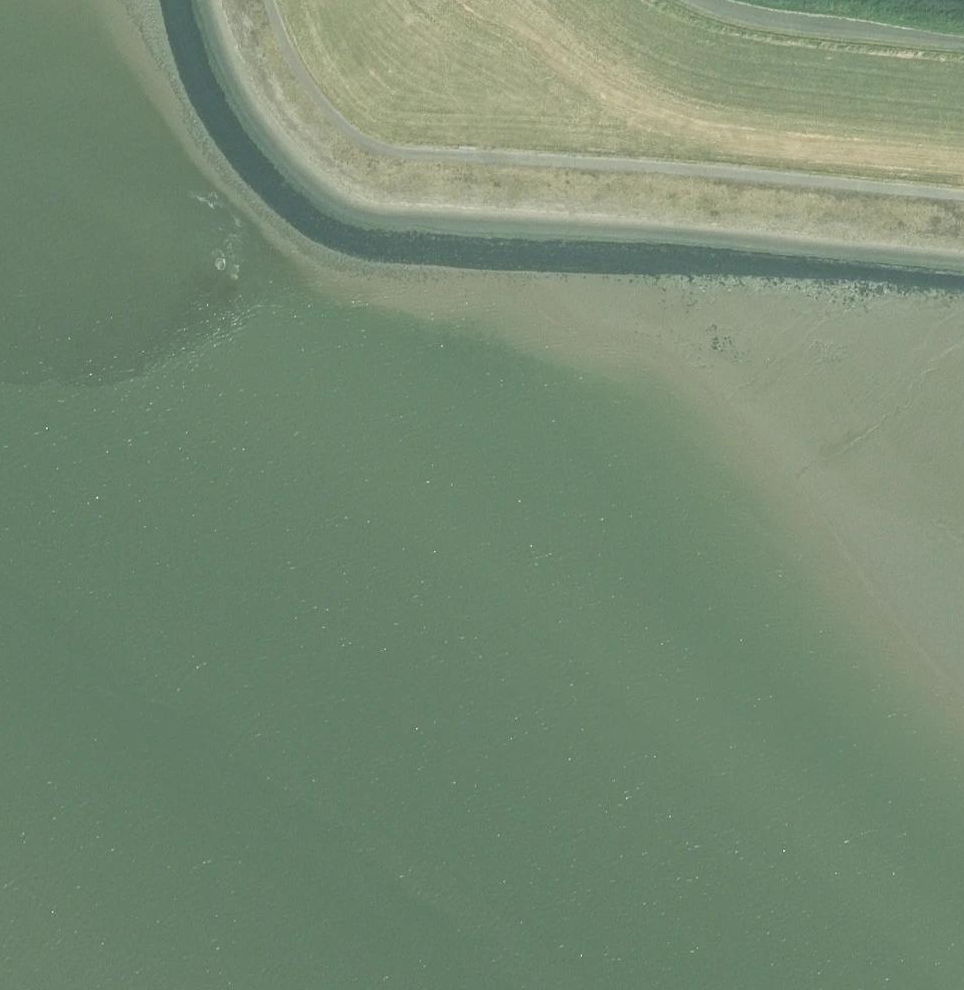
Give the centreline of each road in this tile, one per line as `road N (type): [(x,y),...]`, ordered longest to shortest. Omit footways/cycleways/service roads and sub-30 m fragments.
road 1 (unclassified): [(963,46),(804,30),(689,0)]

